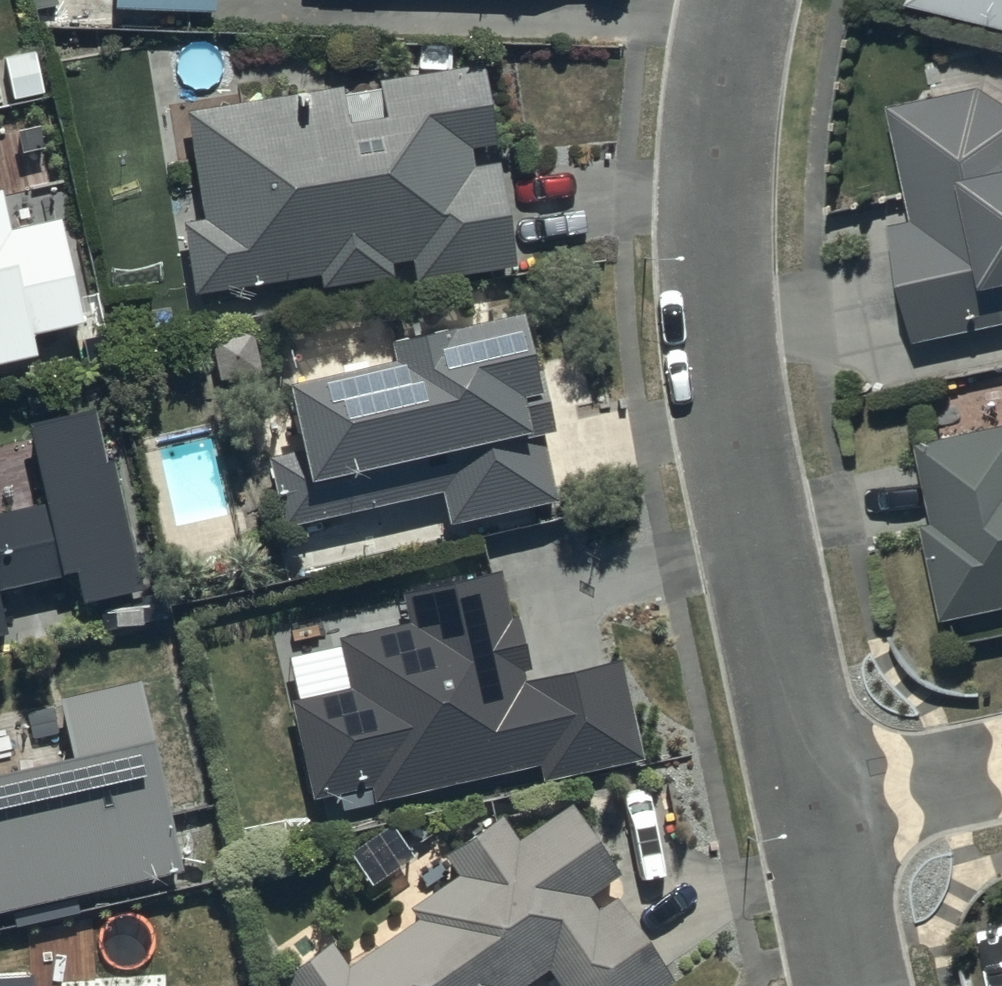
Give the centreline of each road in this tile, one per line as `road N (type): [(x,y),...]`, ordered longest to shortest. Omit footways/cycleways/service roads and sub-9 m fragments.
road 1 (residential): [(814,807),(730,398),(719,122),(735,0)]
road 2 (residential): [(814,807),(1001,767)]
road 3 (residential): [(852,985),(814,807)]

